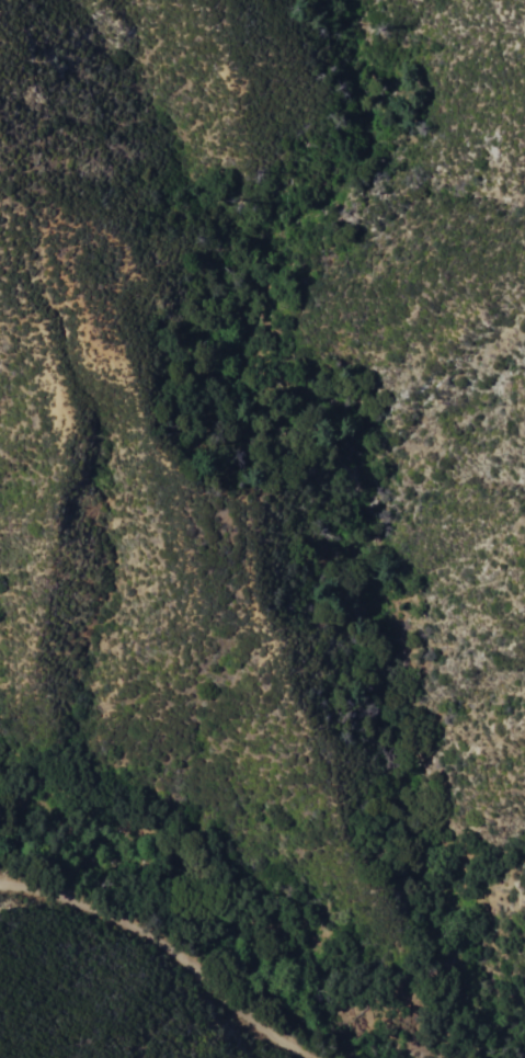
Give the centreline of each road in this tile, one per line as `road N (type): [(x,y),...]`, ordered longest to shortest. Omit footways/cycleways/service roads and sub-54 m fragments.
road 1 (track): [(0,890),(117,929),(288,1057)]

